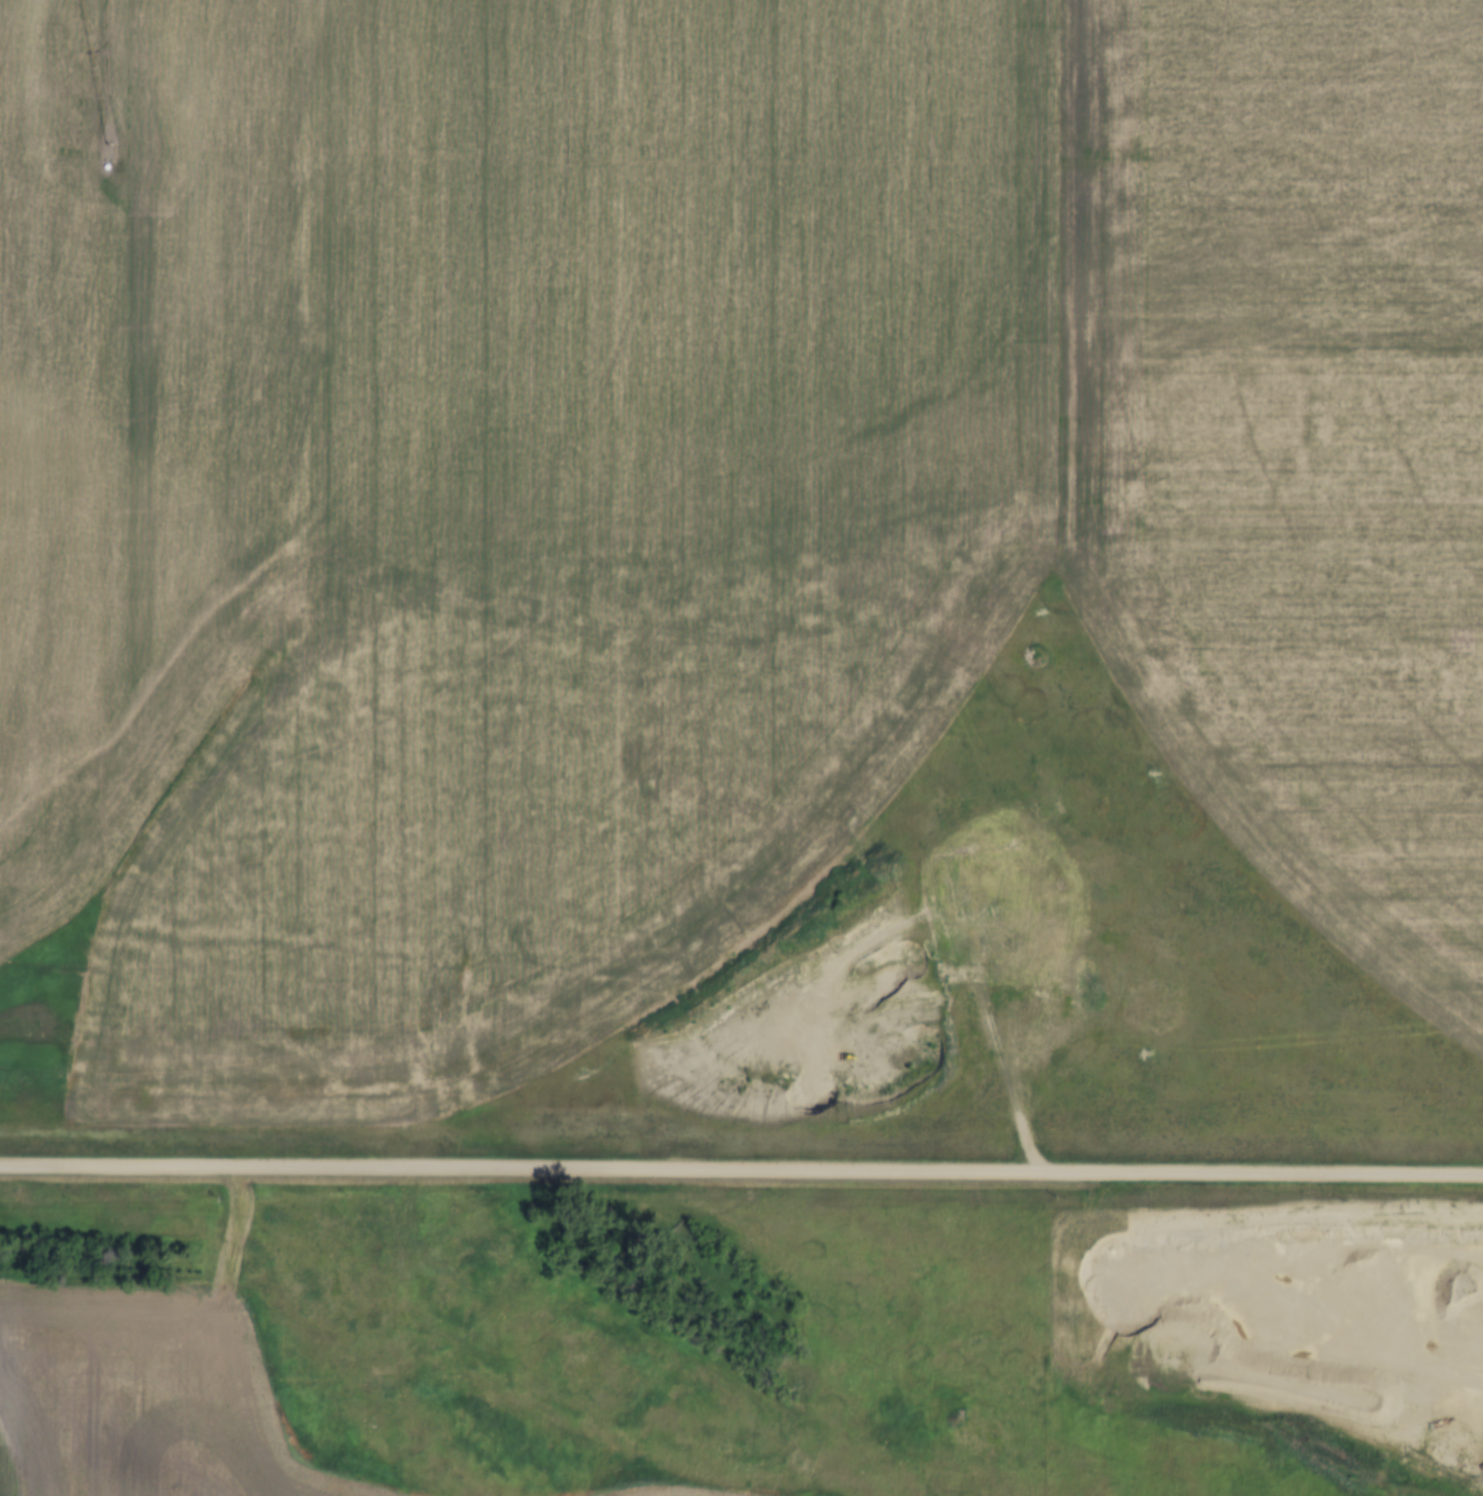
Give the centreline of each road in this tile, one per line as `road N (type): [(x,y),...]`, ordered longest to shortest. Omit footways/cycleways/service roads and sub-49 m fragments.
road 1 (residential): [(0,1166),(1482,1176)]

